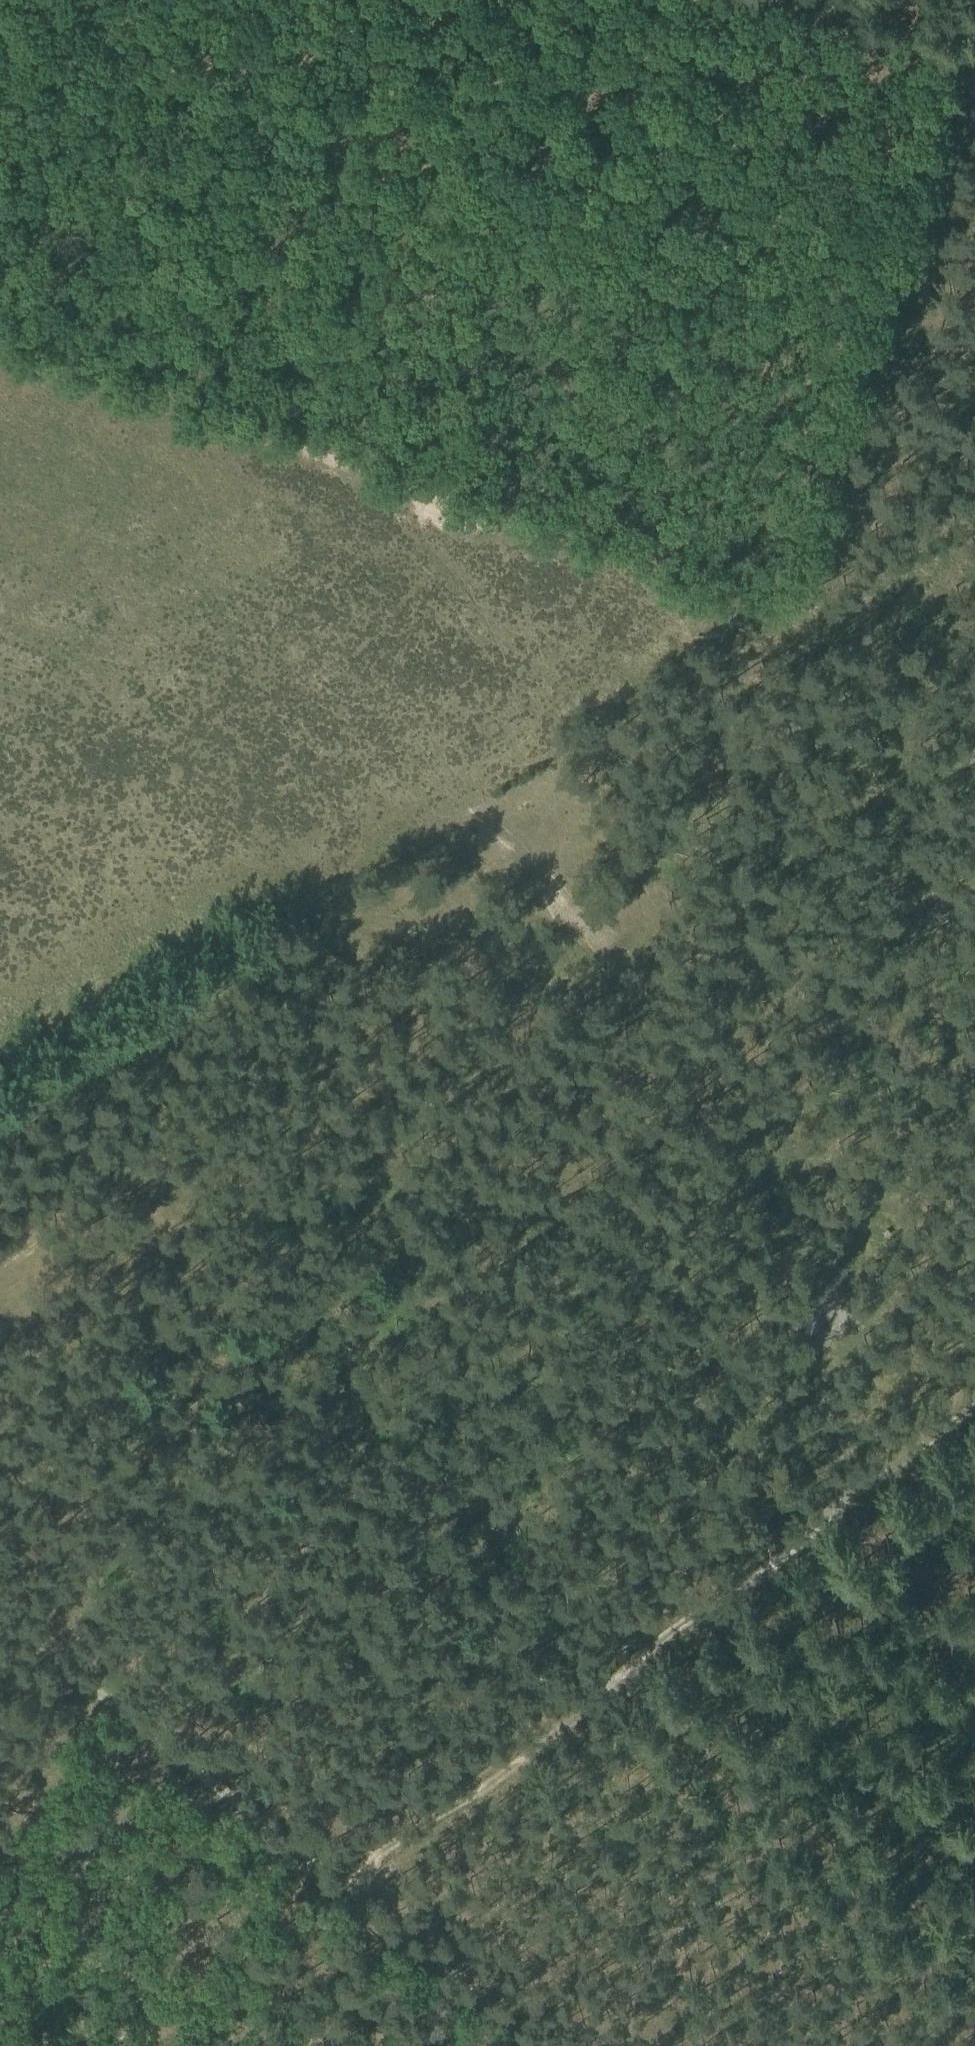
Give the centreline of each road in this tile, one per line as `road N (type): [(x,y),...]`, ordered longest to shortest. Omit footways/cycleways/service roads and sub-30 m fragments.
road 1 (track): [(835,0),(974,47)]

